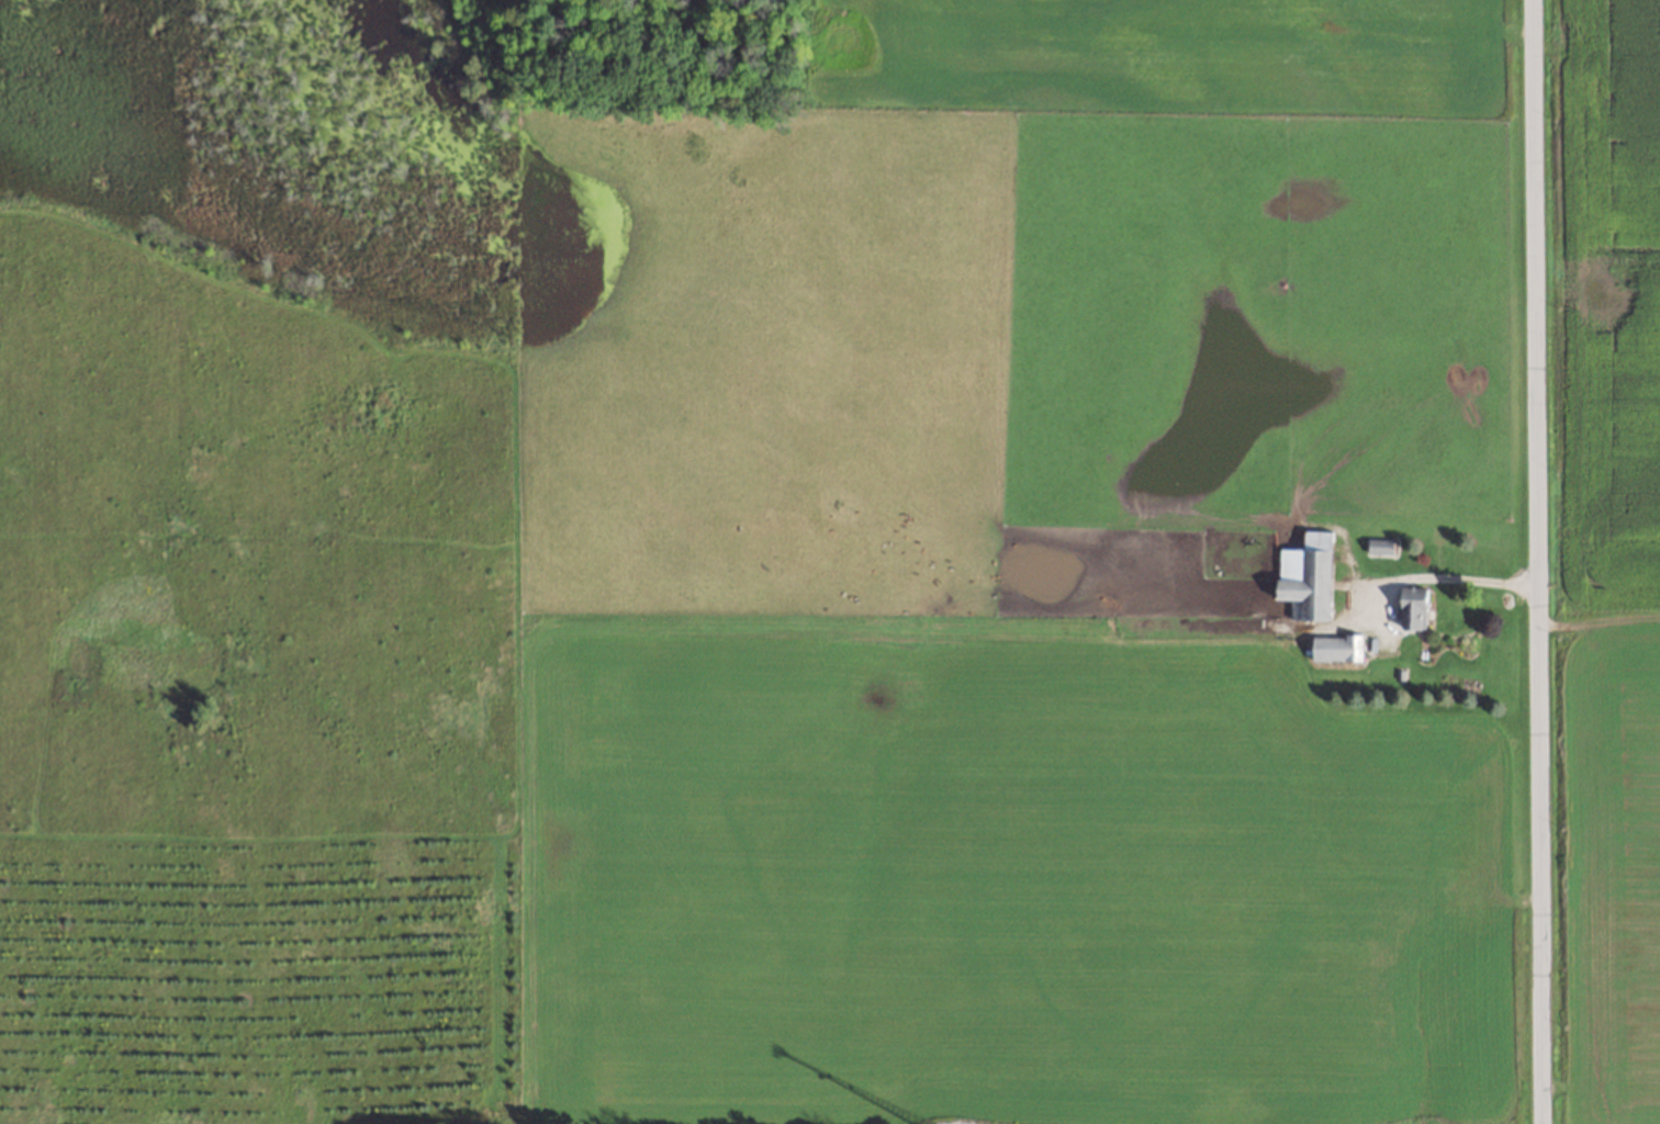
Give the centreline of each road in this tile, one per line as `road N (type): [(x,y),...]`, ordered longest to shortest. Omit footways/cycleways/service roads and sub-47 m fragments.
road 1 (tertiary): [(1543,1123),(1533,0)]

